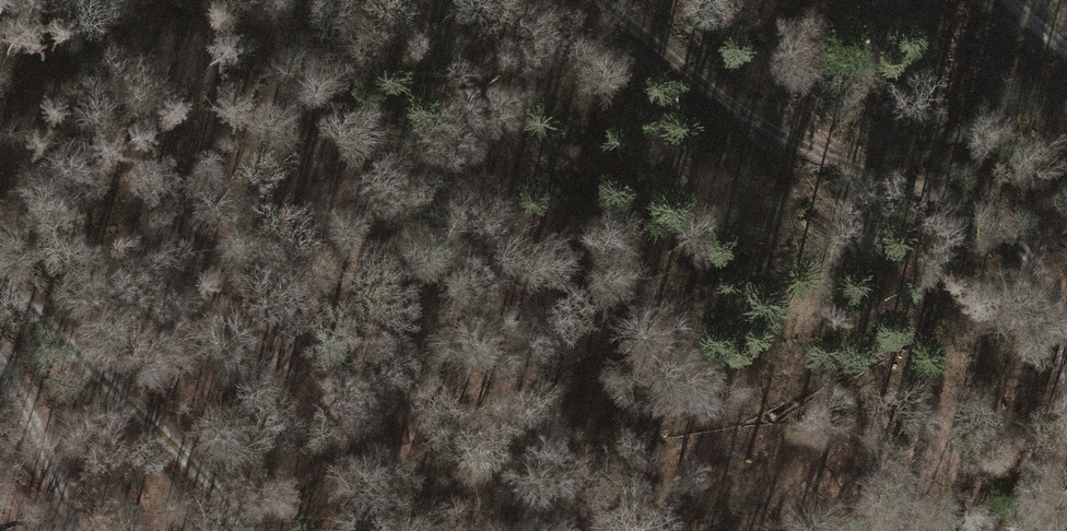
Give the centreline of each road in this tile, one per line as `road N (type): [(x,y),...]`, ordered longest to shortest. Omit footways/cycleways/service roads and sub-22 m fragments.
road 1 (track): [(1066,309),(1042,262),(970,207),(766,134),(618,0)]
road 2 (track): [(766,134),(943,327),(952,377),(886,530)]
road 3 (track): [(253,530),(0,280)]
road 4 (track): [(69,530),(0,364)]

